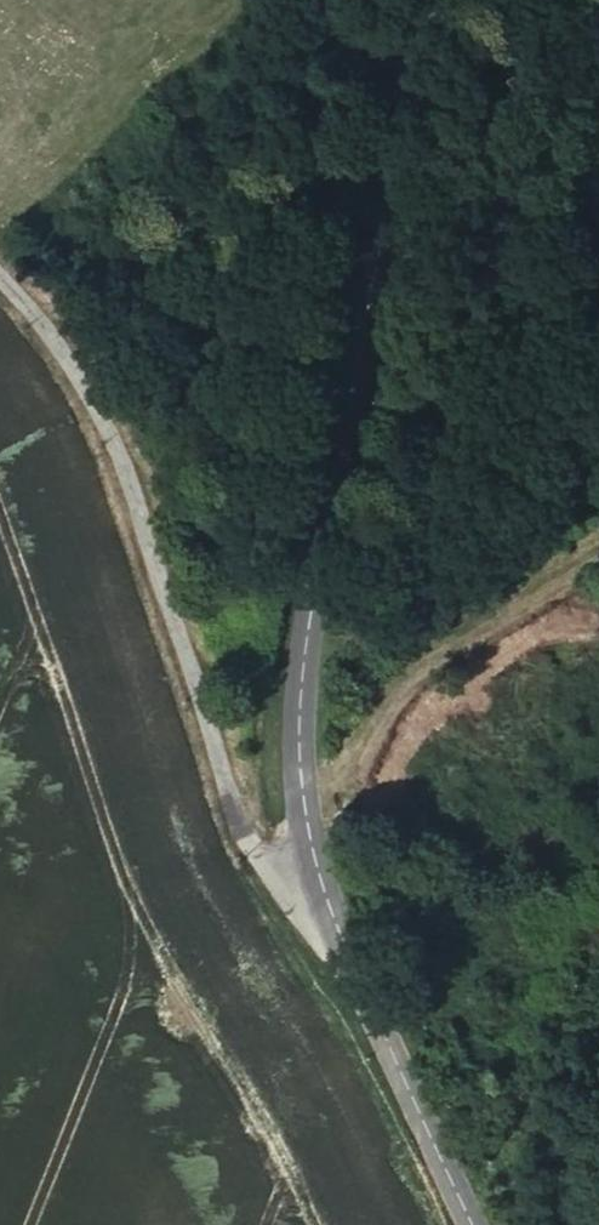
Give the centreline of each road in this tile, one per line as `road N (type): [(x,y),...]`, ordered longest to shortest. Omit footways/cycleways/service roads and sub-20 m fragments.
road 1 (tertiary): [(315,881),(293,734),(303,629),(371,177),(409,0)]
road 2 (unclassified): [(315,881),(256,849),(226,804),(95,410),(36,319),(0,282)]
road 3 (tertiary): [(475,1224),(315,881)]

